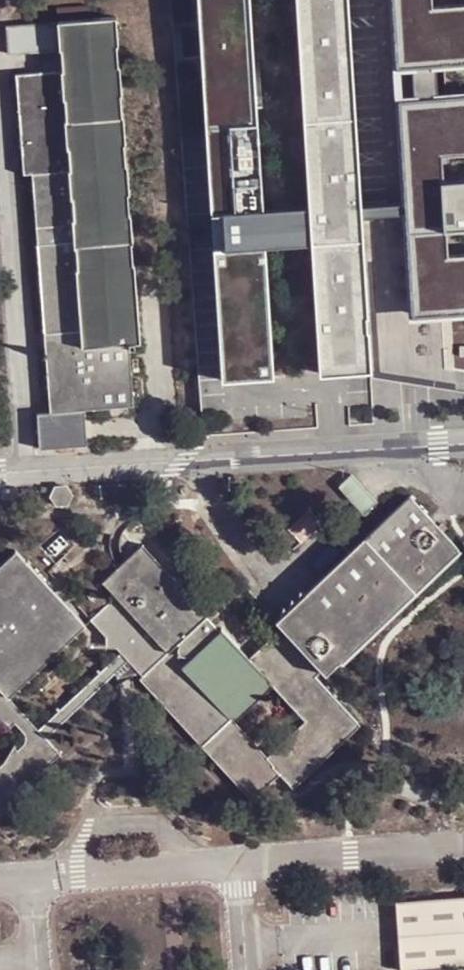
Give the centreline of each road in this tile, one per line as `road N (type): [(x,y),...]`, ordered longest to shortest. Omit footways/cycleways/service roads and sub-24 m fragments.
road 1 (unclassified): [(0,889),(463,848)]
road 2 (unclassified): [(463,445),(0,473)]

